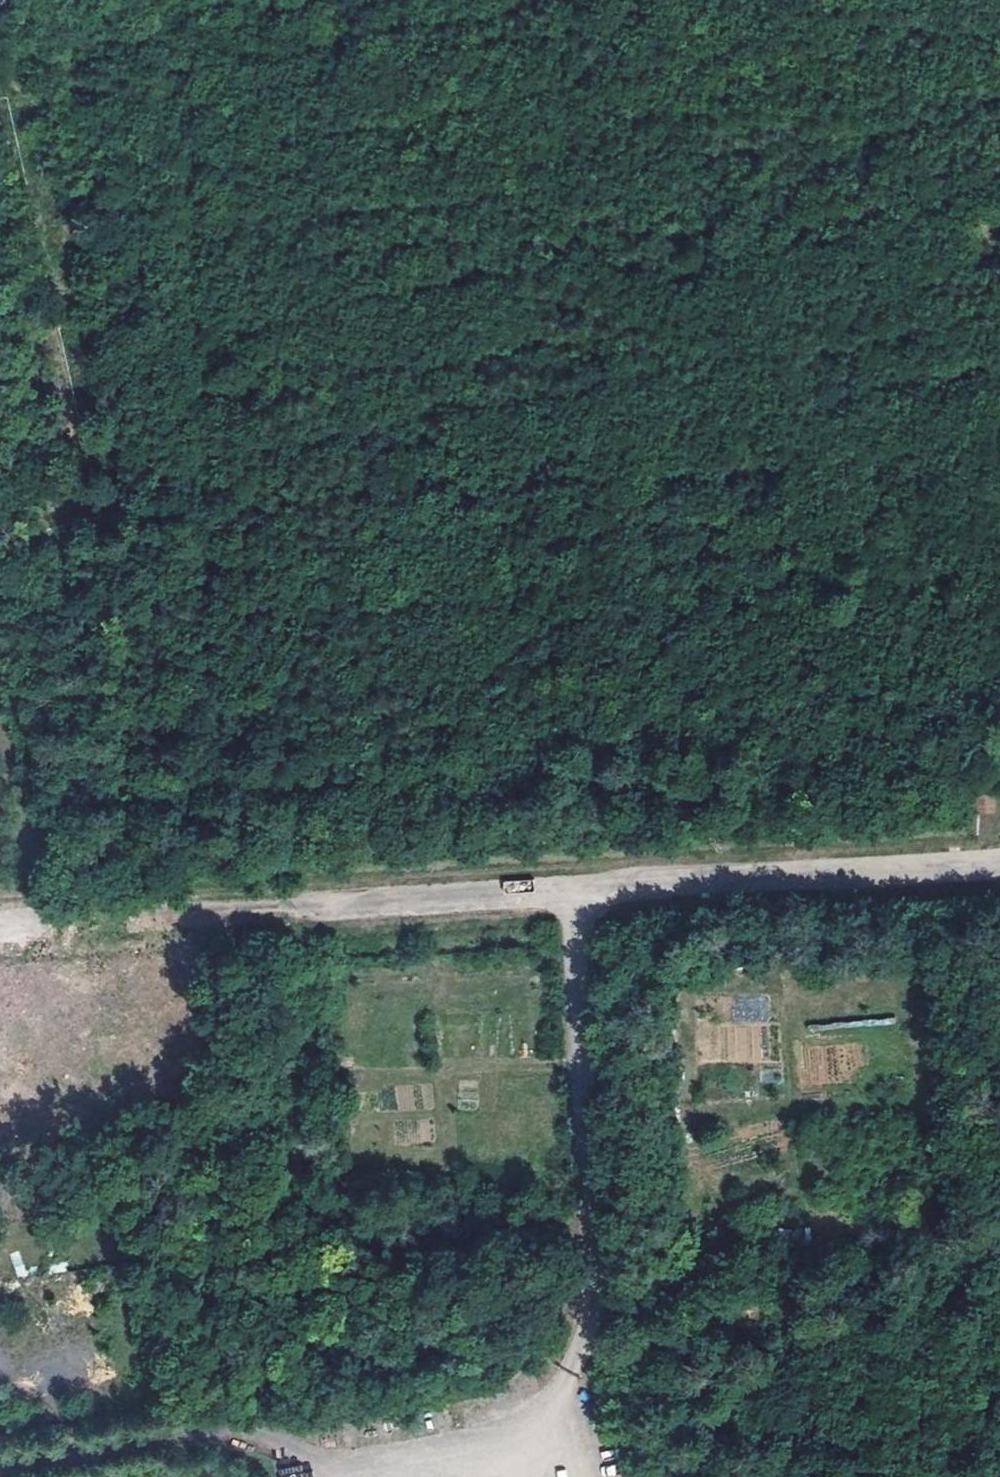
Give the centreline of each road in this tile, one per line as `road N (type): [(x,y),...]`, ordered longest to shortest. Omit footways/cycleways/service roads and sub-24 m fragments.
road 1 (unclassified): [(125,917),(999,860)]

